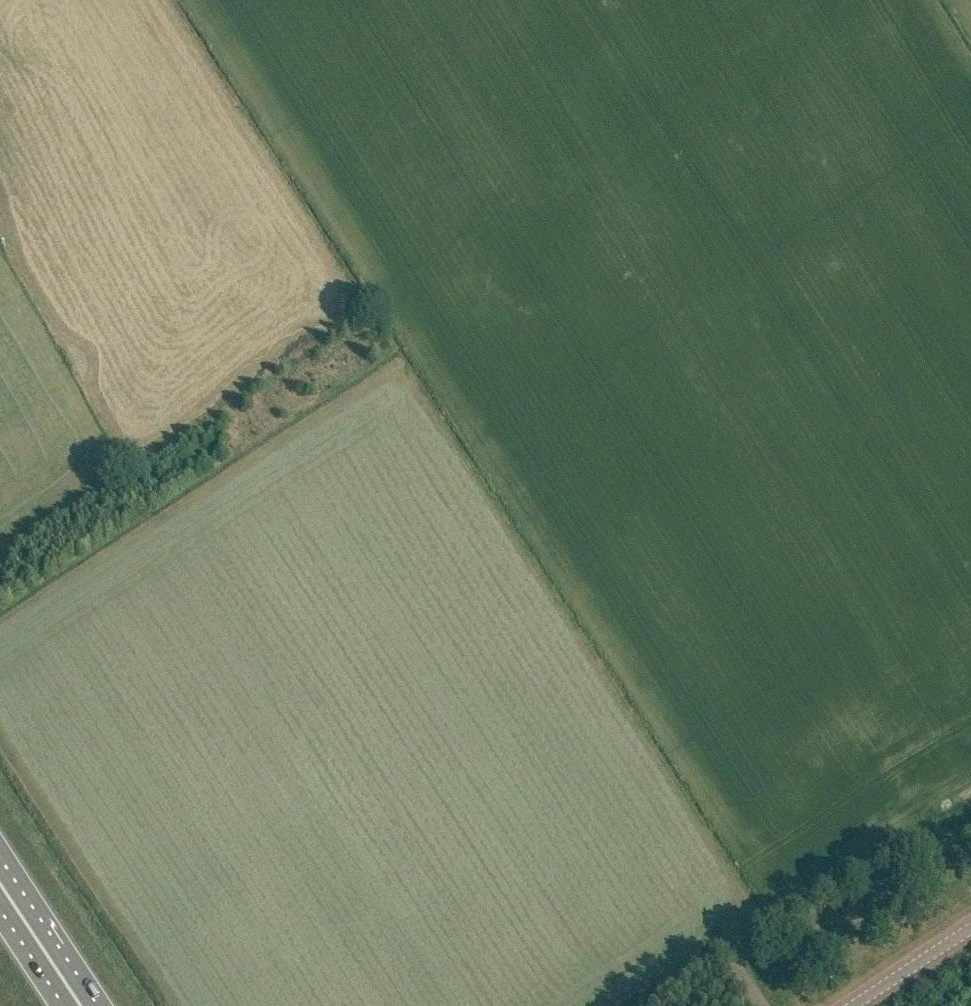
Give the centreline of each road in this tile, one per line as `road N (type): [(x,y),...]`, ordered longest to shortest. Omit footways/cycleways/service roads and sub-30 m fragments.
road 1 (trunk): [(81,1005),(0,884)]
road 2 (tertiary): [(854,1005),(970,929)]

